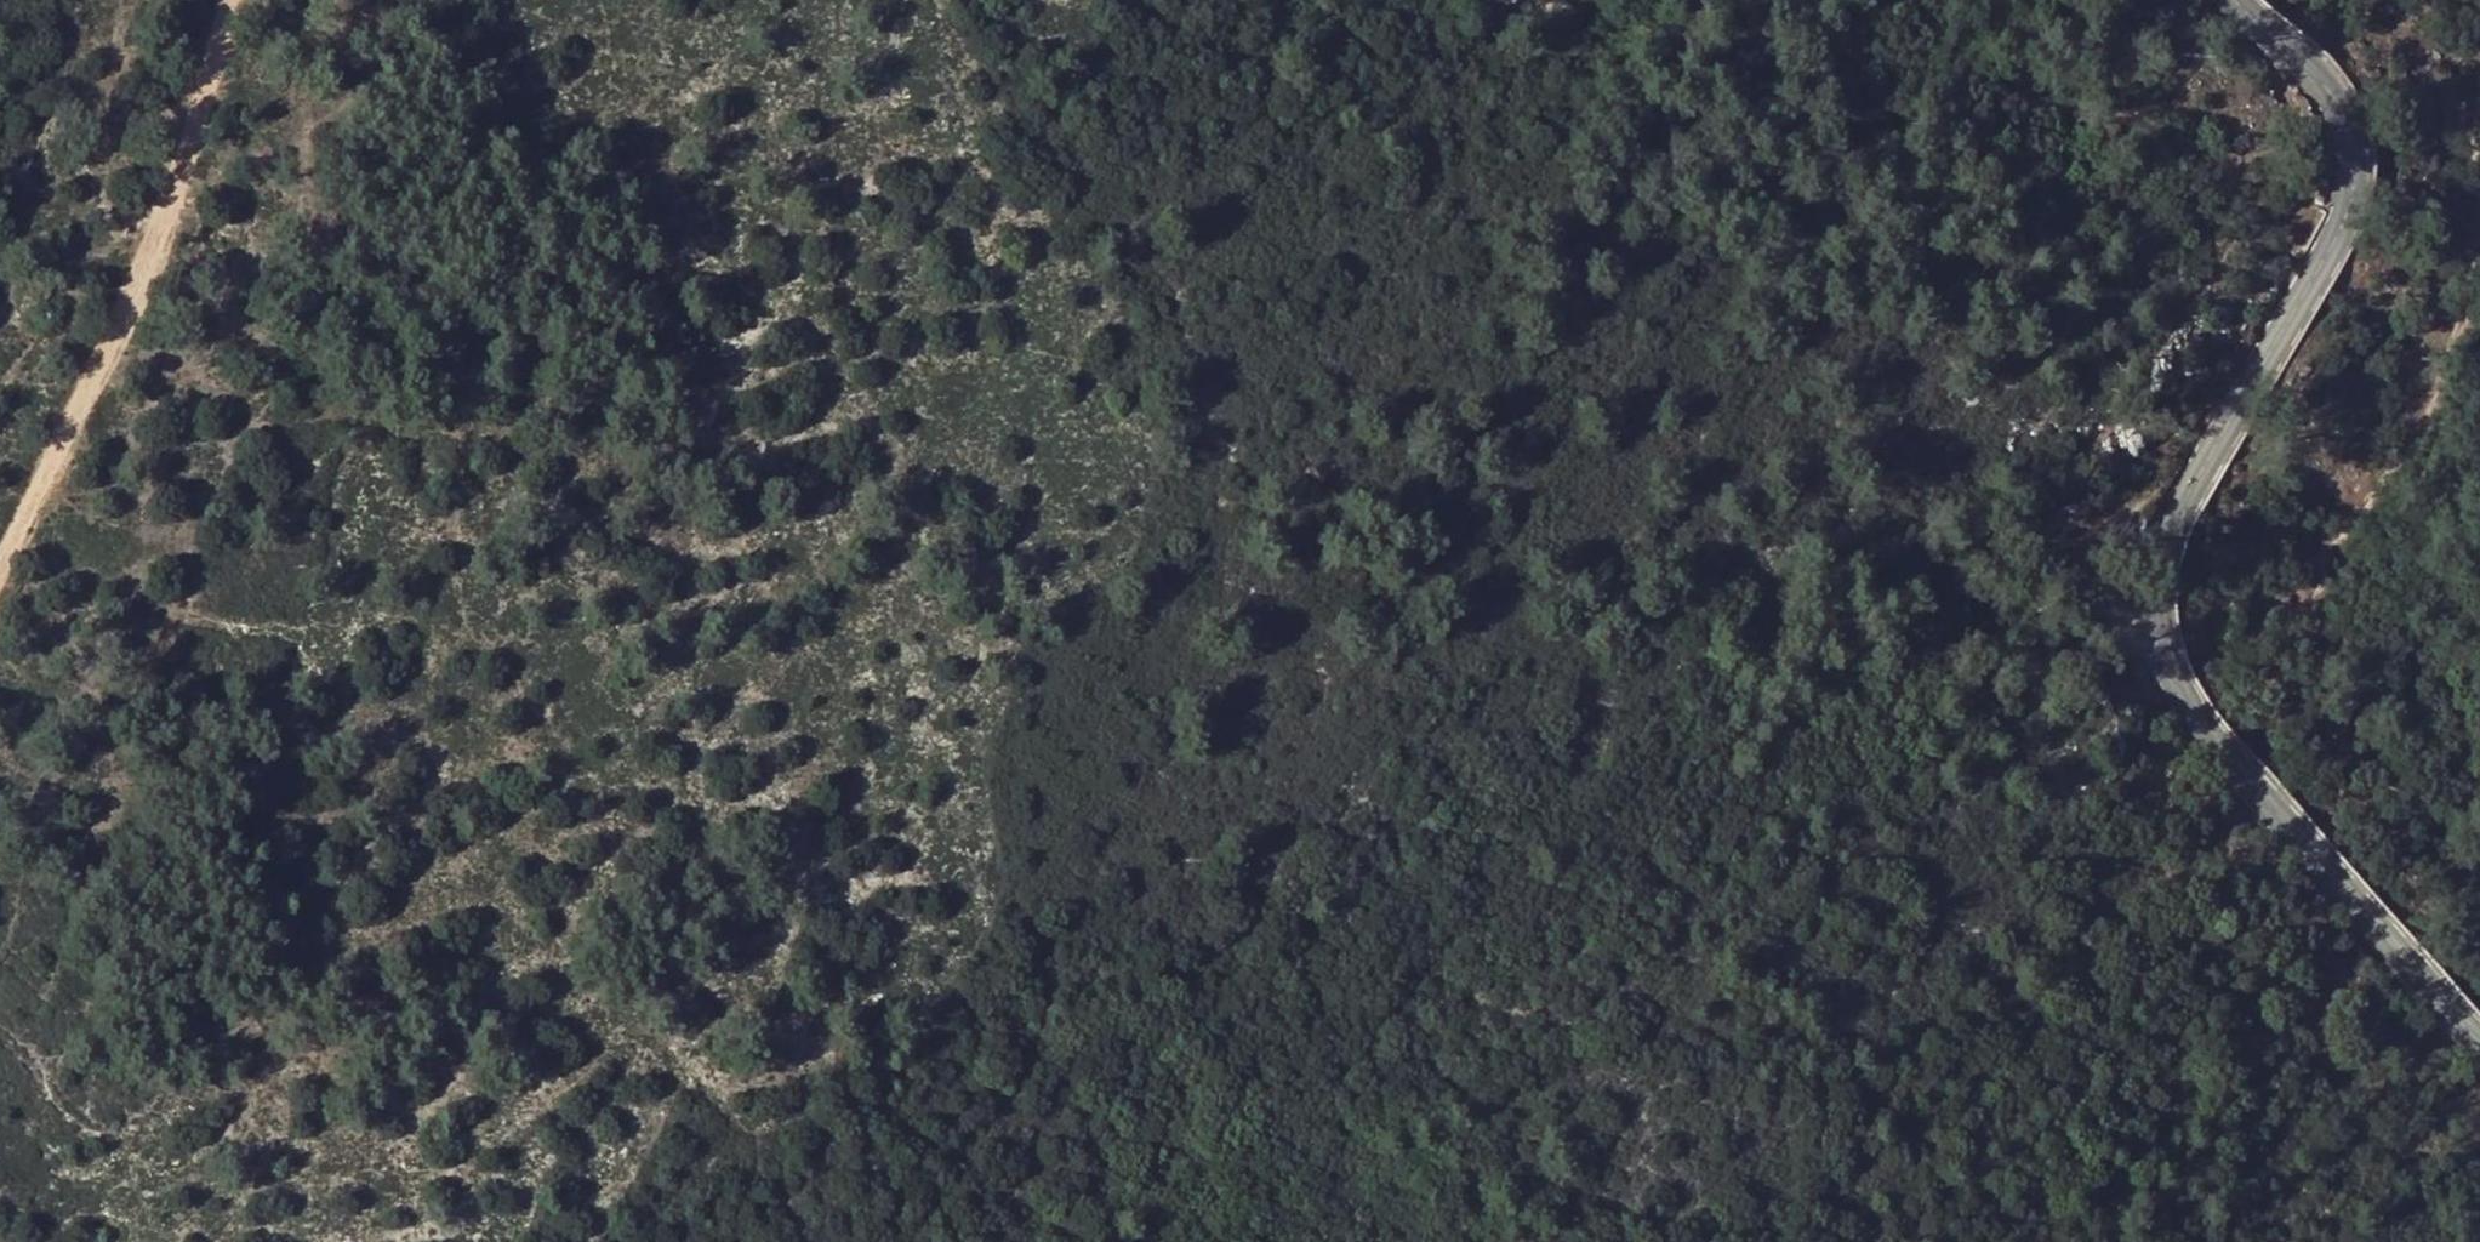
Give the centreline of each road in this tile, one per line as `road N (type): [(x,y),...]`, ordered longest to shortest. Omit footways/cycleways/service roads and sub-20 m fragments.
road 1 (tertiary): [(2479,1040),(2214,744),(2187,702),(2158,626),(2160,554),(2173,522),(2345,222),(2353,193),(2343,107),(2235,0)]
road 2 (track): [(0,596),(159,250),(222,0)]

